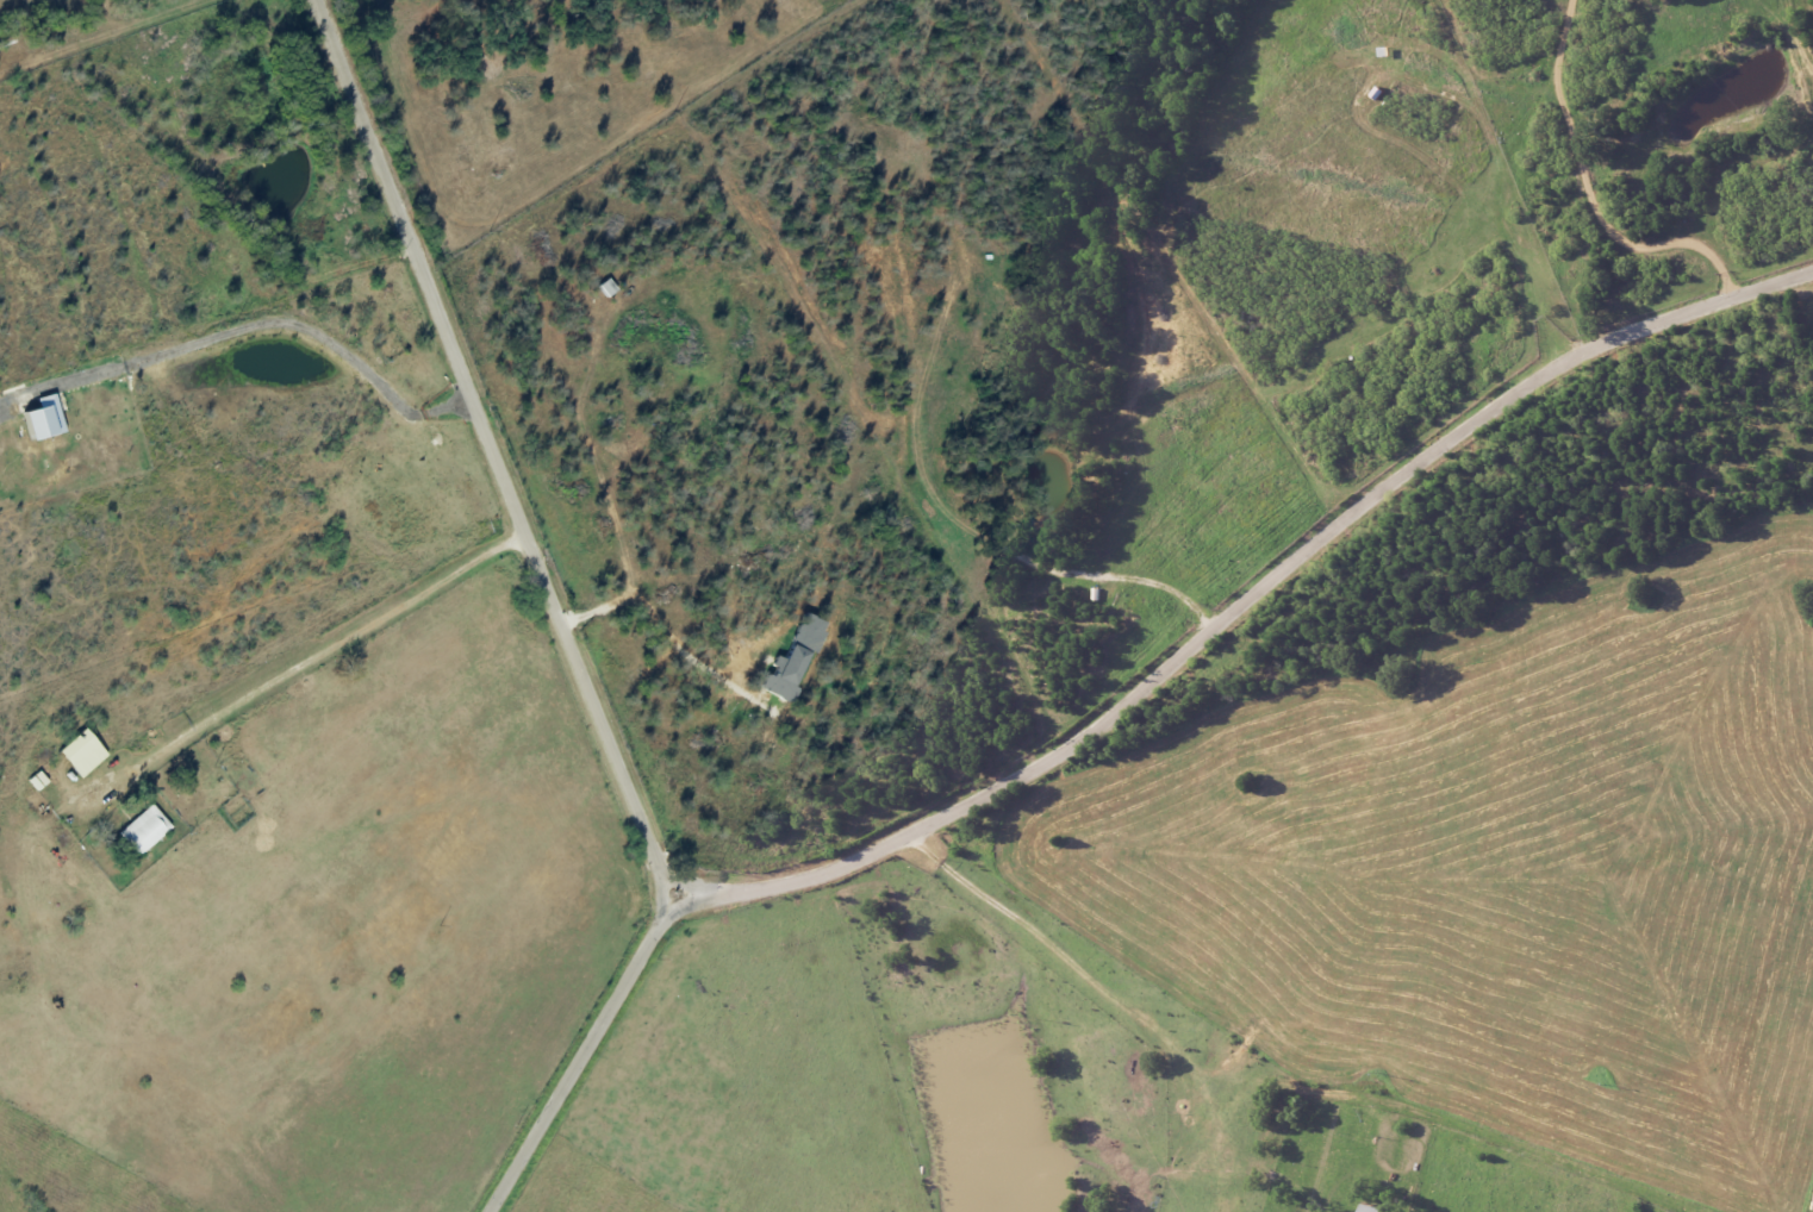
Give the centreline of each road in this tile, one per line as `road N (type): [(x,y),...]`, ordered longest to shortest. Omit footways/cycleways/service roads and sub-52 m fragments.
road 1 (residential): [(673,904),(822,883),(988,796),(1096,731),(1365,502),(1563,364),(1619,337),(1812,272)]
road 2 (residential): [(673,904),(319,0)]
road 3 (residential): [(491,1211),(673,904)]

